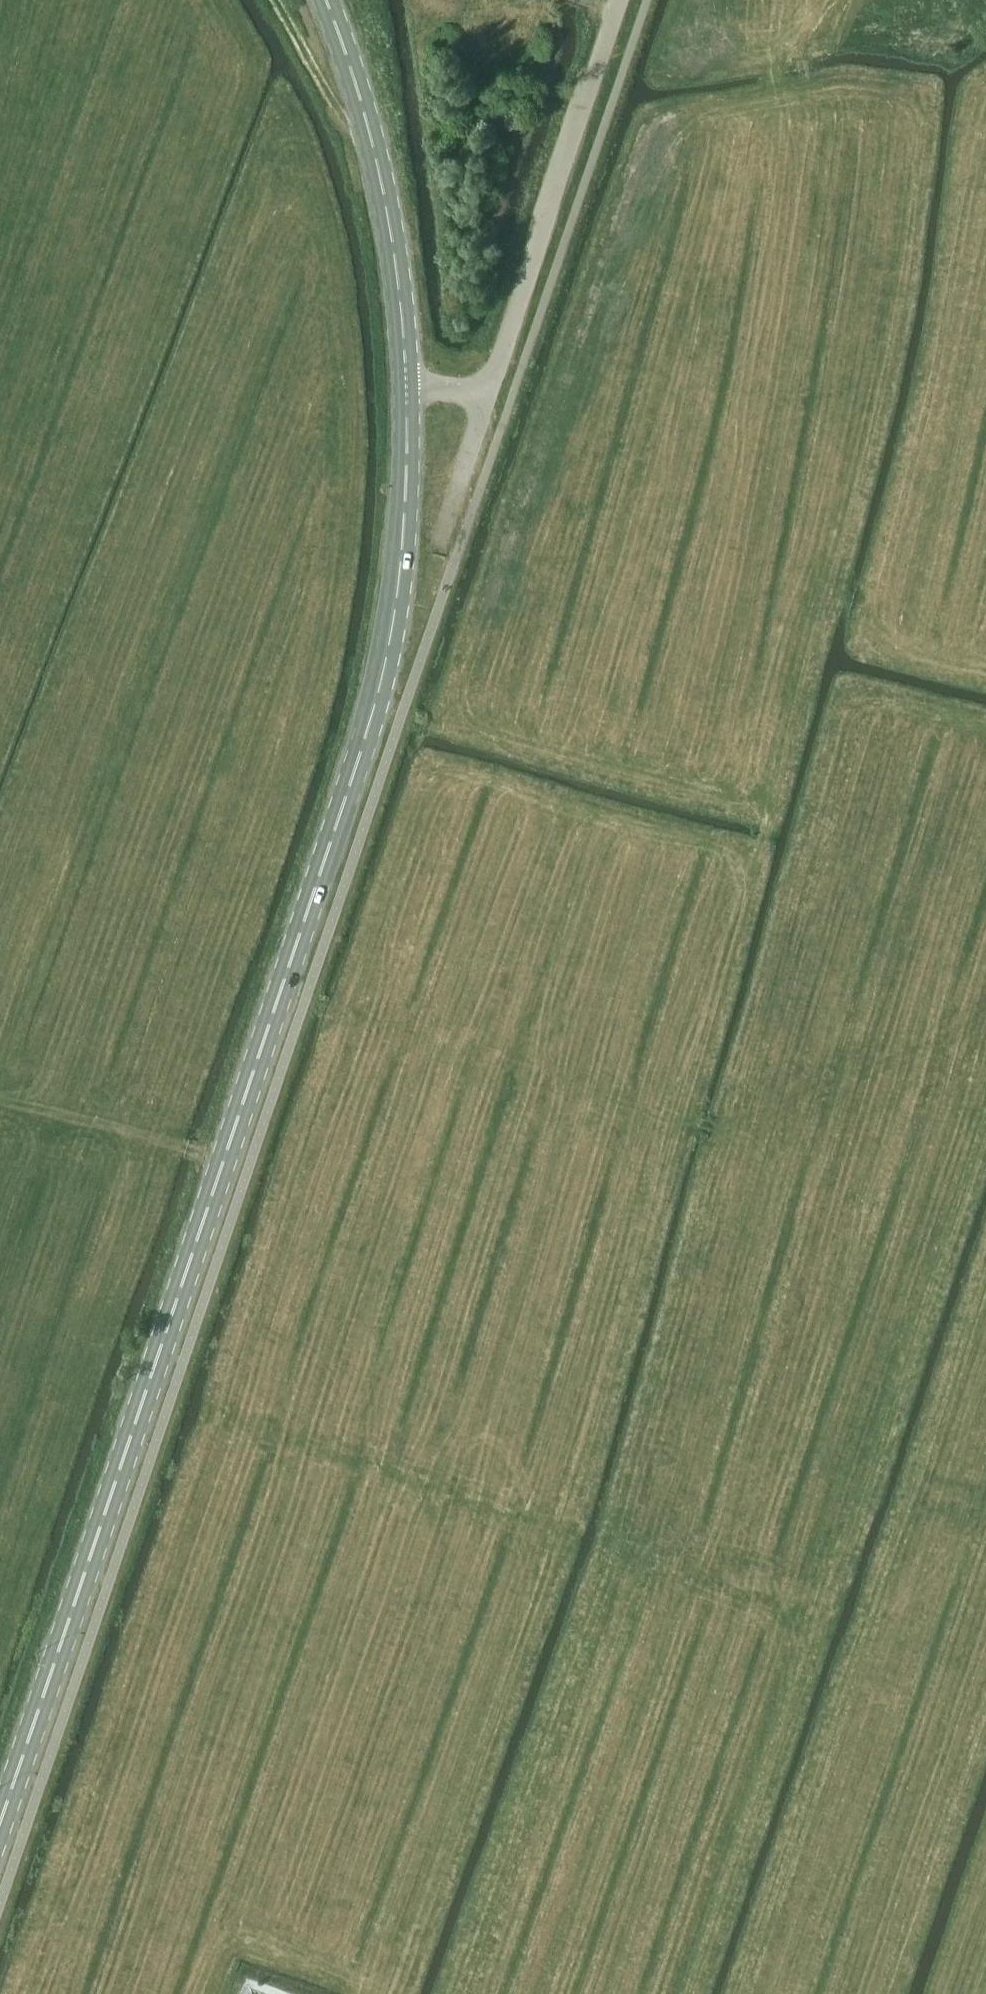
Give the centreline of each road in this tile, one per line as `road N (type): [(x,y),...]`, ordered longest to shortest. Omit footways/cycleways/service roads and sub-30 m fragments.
road 1 (secondary): [(0,1826),(315,908),(383,676),(403,551),(409,384)]
road 2 (unclassified): [(409,384),(488,394),(621,0)]
road 3 (secondary): [(409,384),(387,220),(344,55),(322,0)]
road 4 (track): [(230,1159),(0,1094)]

